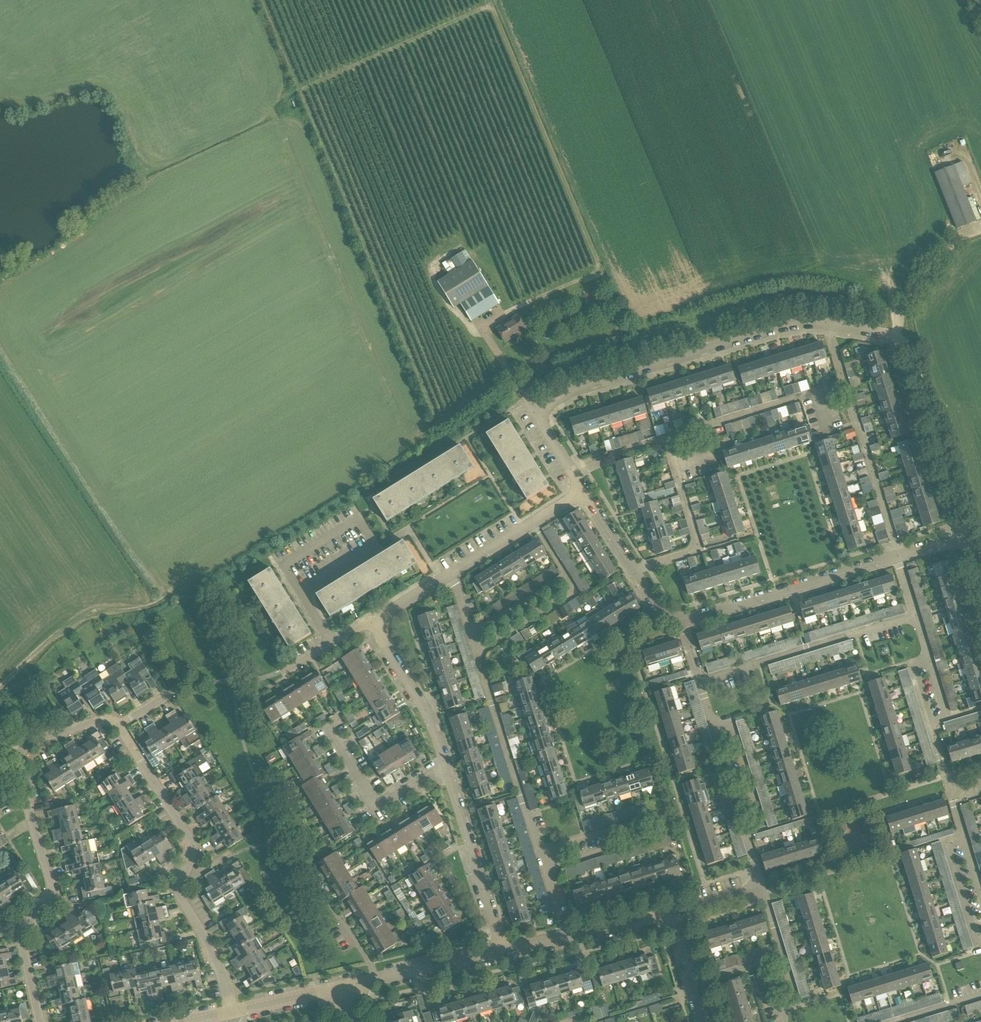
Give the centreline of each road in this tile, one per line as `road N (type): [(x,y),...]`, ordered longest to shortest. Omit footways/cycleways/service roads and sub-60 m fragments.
road 1 (residential): [(965,539),(895,335),(783,327),(570,391),(537,411)]
road 2 (residential): [(119,725),(193,845),(181,898),(213,952),(233,1012)]
road 3 (residential): [(687,621),(965,539)]
road 4 (residential): [(41,1021),(21,933),(53,889),(21,751)]
road 5 (residential): [(372,620),(584,491)]
road 6 (track): [(168,597),(76,622),(0,689)]
road 7 (residential): [(504,952),(451,767)]
road 8 (residential): [(451,767),(375,805),(329,727)]
road 9 (residential): [(504,952),(673,914)]
road 10 (residential): [(687,621),(664,611),(584,491)]
road 11 (residential): [(451,767),(433,718),(372,620)]
road 12 (residential): [(345,986),(504,952)]

